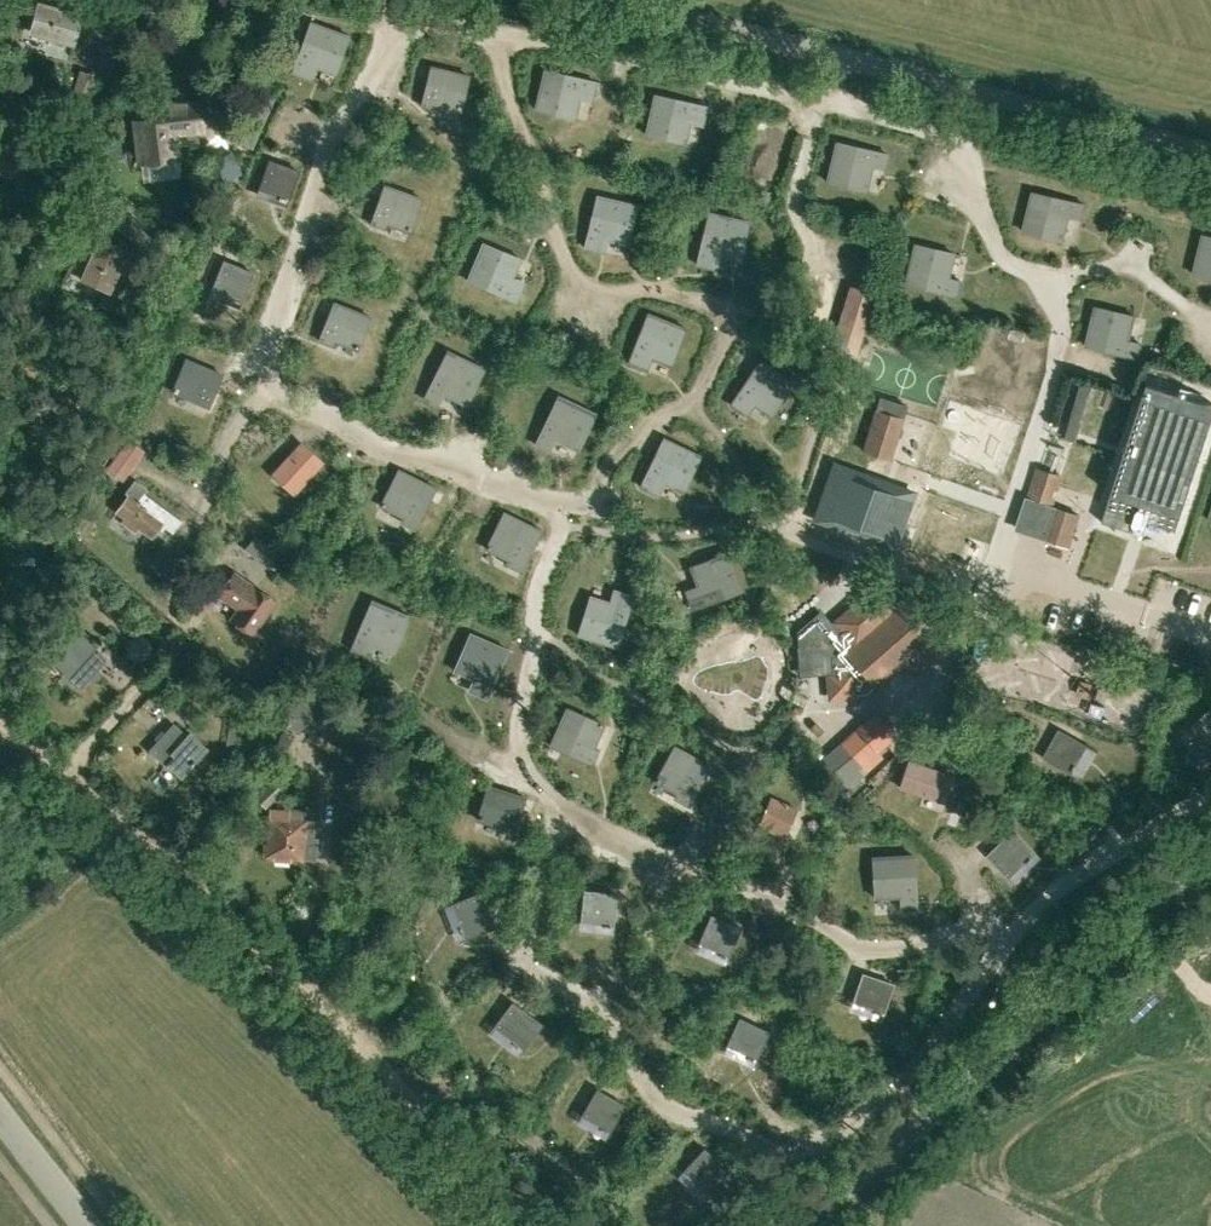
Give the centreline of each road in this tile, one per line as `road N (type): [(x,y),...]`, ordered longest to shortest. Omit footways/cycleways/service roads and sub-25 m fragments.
road 1 (track): [(541,1225),(0,713)]
road 2 (unclassified): [(1210,147),(603,0)]
road 3 (unclassified): [(794,1225),(1210,860)]
road 4 (track): [(66,770),(174,650),(174,589),(151,550)]
road 5 (unclassified): [(0,1116),(85,1225)]

